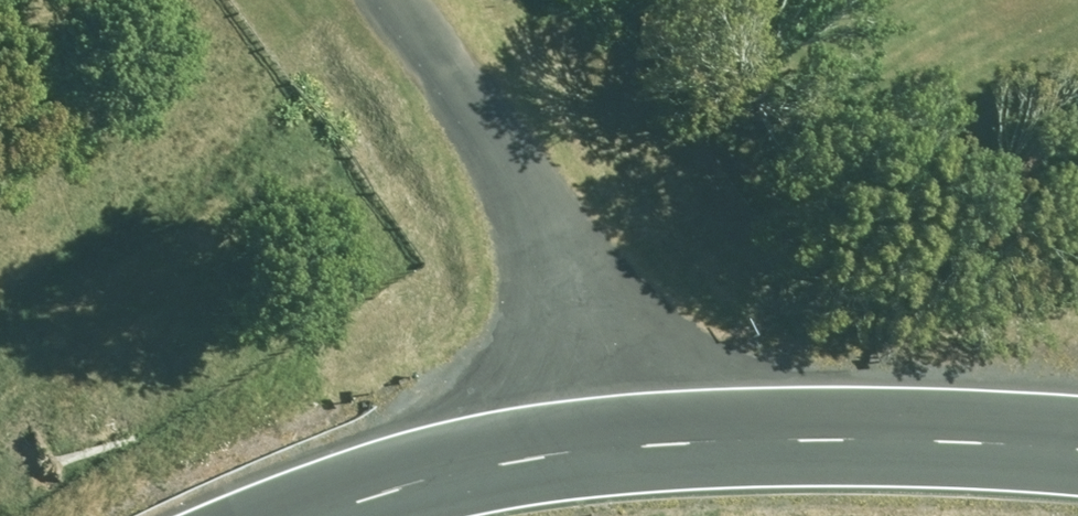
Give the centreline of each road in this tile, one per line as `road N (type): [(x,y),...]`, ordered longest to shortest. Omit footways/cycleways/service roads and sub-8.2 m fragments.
road 1 (unclassified): [(387,0),(532,206),(597,447)]
road 2 (unclassified): [(597,447),(828,438),(1077,452)]
road 3 (unclassified): [(318,515),(399,489),(597,447)]

